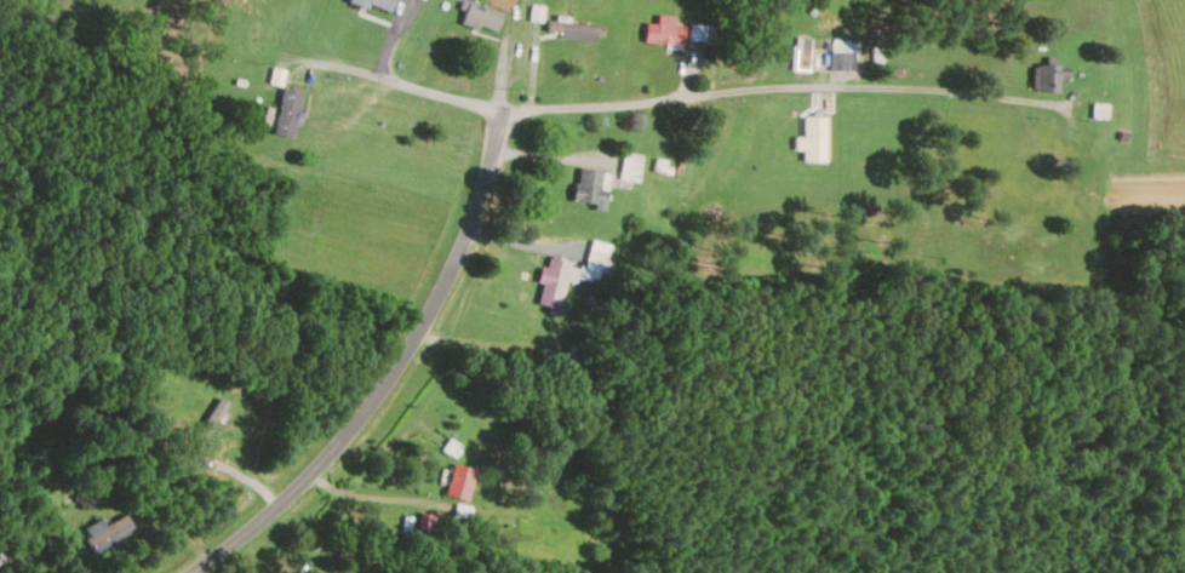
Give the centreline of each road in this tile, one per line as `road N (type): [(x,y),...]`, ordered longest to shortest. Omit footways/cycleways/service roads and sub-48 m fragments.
road 1 (residential): [(190,572),(282,502),(384,385),(459,247),(503,109)]
road 2 (residential): [(311,63),(503,109),(871,87)]

